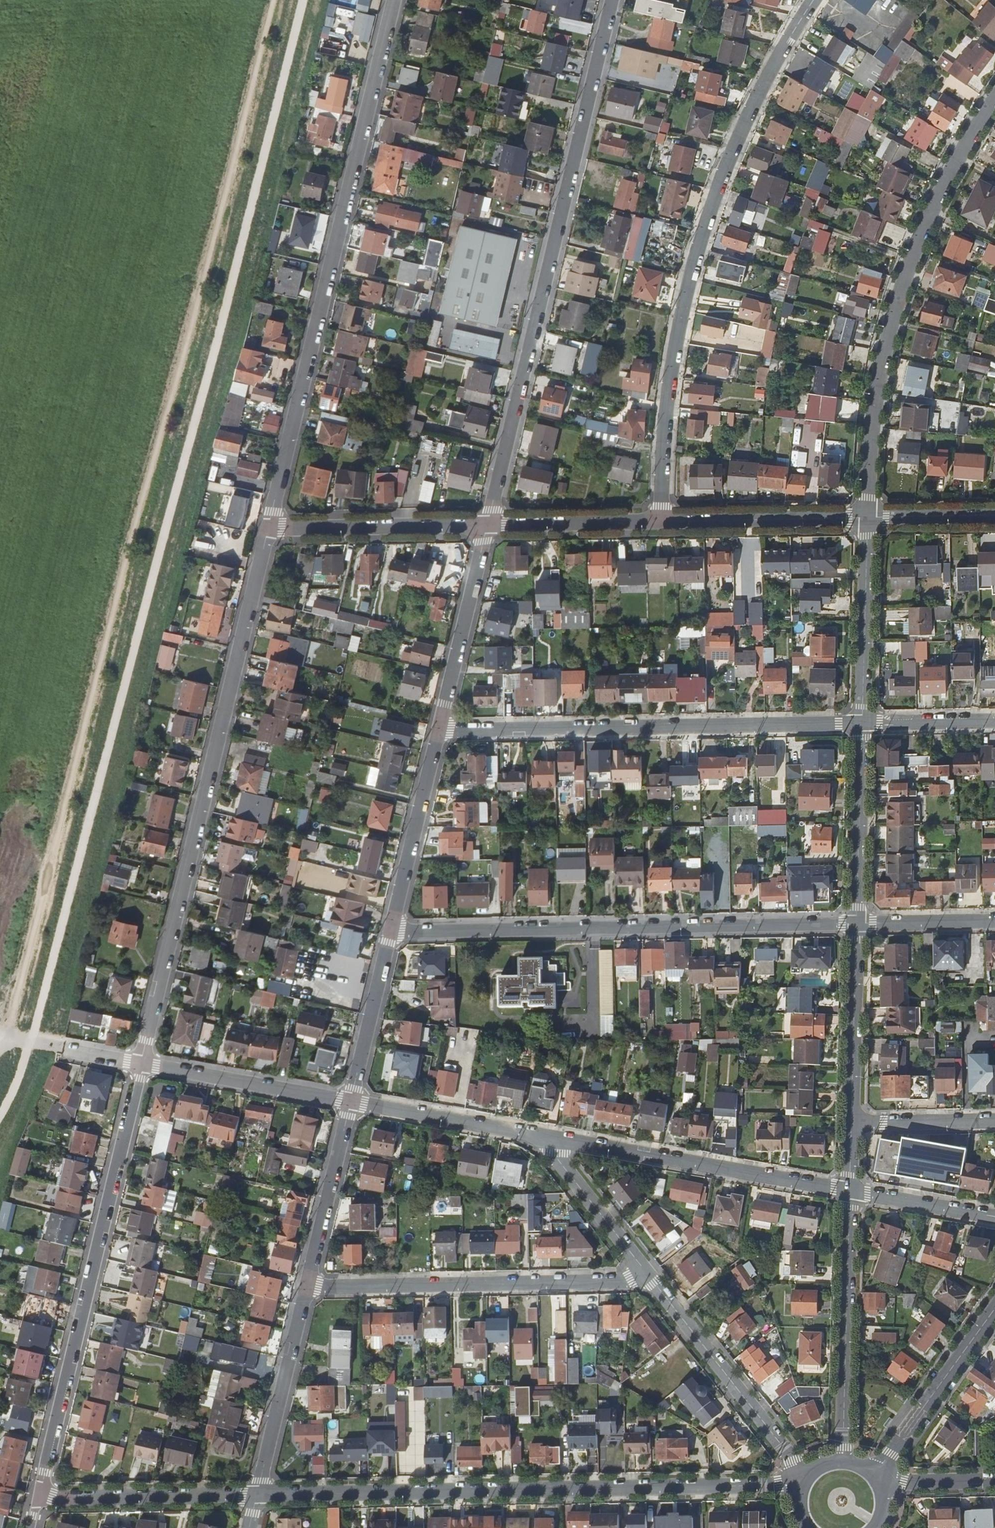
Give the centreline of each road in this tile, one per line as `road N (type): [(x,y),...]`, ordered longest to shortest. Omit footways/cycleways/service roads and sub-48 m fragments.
road 1 (track): [(4,1033),(272,0)]
road 2 (residential): [(664,522),(662,433),(684,300),(721,177),(769,68),(814,0)]
road 3 (residential): [(141,1063),(268,529)]
road 4 (residential): [(268,529),(394,0)]
road 5 (residential): [(257,1496),(796,1487)]
road 6 (residential): [(488,524),(610,0)]
road 7 (residential): [(390,930),(857,924)]
road 8 (residential): [(37,1499),(141,1063)]
road 9 (residential): [(868,518),(878,394),(897,298),(931,210),(994,98)]
road 10 (residential): [(439,729),(862,722)]
road 11 (residential): [(646,1281),(307,1287)]
road 12 (residential): [(534,1135),(849,1191)]
road 13 (residential): [(843,1459),(849,1191)]
road 14 (residential): [(801,1478),(646,1281)]
road 15 (residential): [(268,529),(488,524)]
road 16 (residential): [(37,1499),(257,1496)]
road 17 (residential): [(257,1496),(307,1287)]
road 18 (residential): [(141,1063),(350,1102)]
road 19 (residential): [(439,729),(488,524)]
road 20 (tertiary): [(873,1476),(994,1308)]
road 21 (residential): [(390,930),(439,729)]
road 22 (residential): [(862,722),(868,518)]
road 23 (residential): [(664,522),(868,518)]
road 24 (residential): [(857,924),(862,722)]
road 25 (residential): [(852,1124),(857,924)]
road 26 (residential): [(307,1287),(350,1102)]
road 27 (residential): [(350,1102),(534,1135)]
road 28 (residential): [(646,1281),(534,1135)]
road 29 (residential): [(350,1102),(390,930)]
road 30 (residential): [(488,524),(664,522)]
road 31 (residential): [(849,1191),(994,1217)]
road 32 (residential): [(852,1124),(994,1122)]
road 33 (residential): [(857,924),(994,921)]
road 34 (residential): [(994,721),(862,722)]
road 35 (residential): [(868,518),(994,515)]

